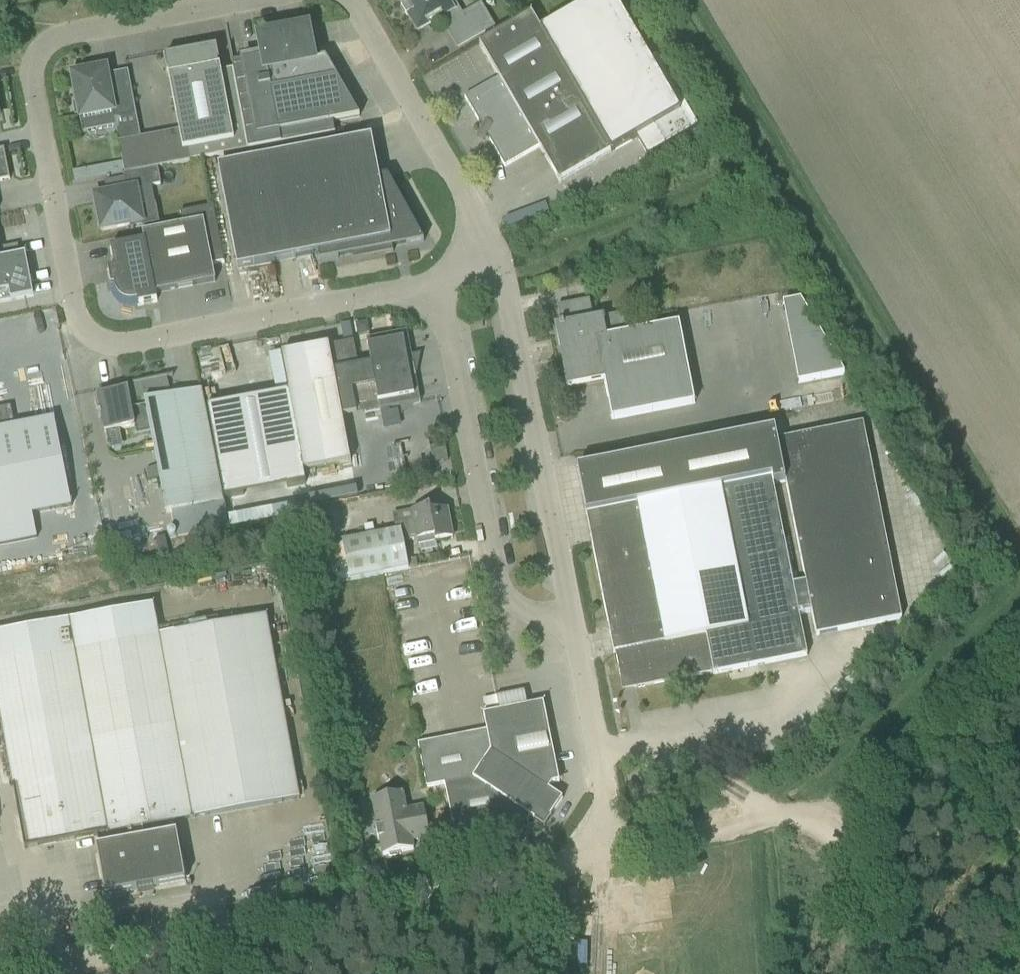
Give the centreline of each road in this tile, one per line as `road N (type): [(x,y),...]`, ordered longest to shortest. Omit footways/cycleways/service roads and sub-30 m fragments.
road 1 (unclassified): [(240,0),(57,34),(37,48),(29,75),(71,305),(88,336),(123,344),(437,284)]
road 2 (unclassified): [(0,972),(562,862),(597,837),(571,613)]
road 3 (unclassified): [(571,613),(503,283),(482,226)]
road 4 (unclassified): [(437,284),(504,605),(571,613)]
road 5 (unclassified): [(482,226),(349,0)]
road 6 (track): [(597,837),(620,852),(839,799)]
road 7 (track): [(839,799),(1019,641)]
road 8 (track): [(839,799),(875,973)]

